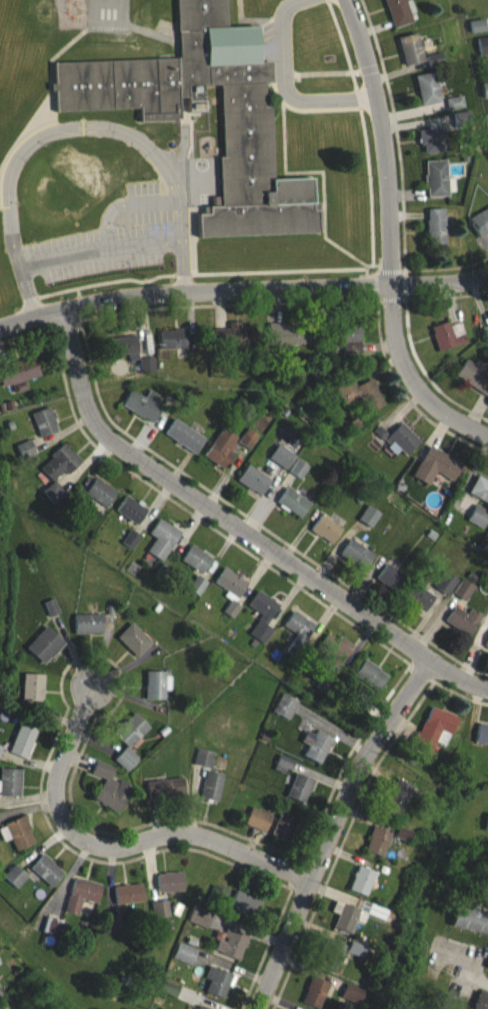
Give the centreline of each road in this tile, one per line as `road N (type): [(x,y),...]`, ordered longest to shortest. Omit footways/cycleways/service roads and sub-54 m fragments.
road 1 (residential): [(64,311),(94,421),(115,443),(432,662),(487,688)]
road 2 (residential): [(0,329),(125,297),(487,275)]
road 3 (residential): [(487,436),(453,417),(411,377),(395,329),(385,139),(348,0)]
road 4 (residential): [(310,881),(212,840),(183,834),(103,848),(70,831),(55,801),(59,771),(92,687)]
road 5 (residential): [(257,1008),(366,757),(432,662)]

